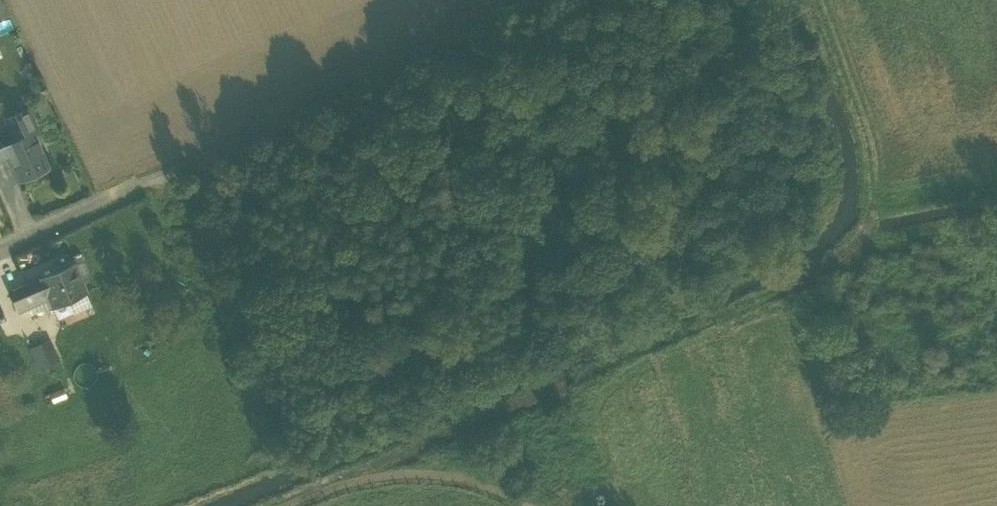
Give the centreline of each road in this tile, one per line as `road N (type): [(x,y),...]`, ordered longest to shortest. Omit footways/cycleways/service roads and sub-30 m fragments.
road 1 (track): [(152,181),(274,456)]
road 2 (residential): [(0,249),(152,181)]

